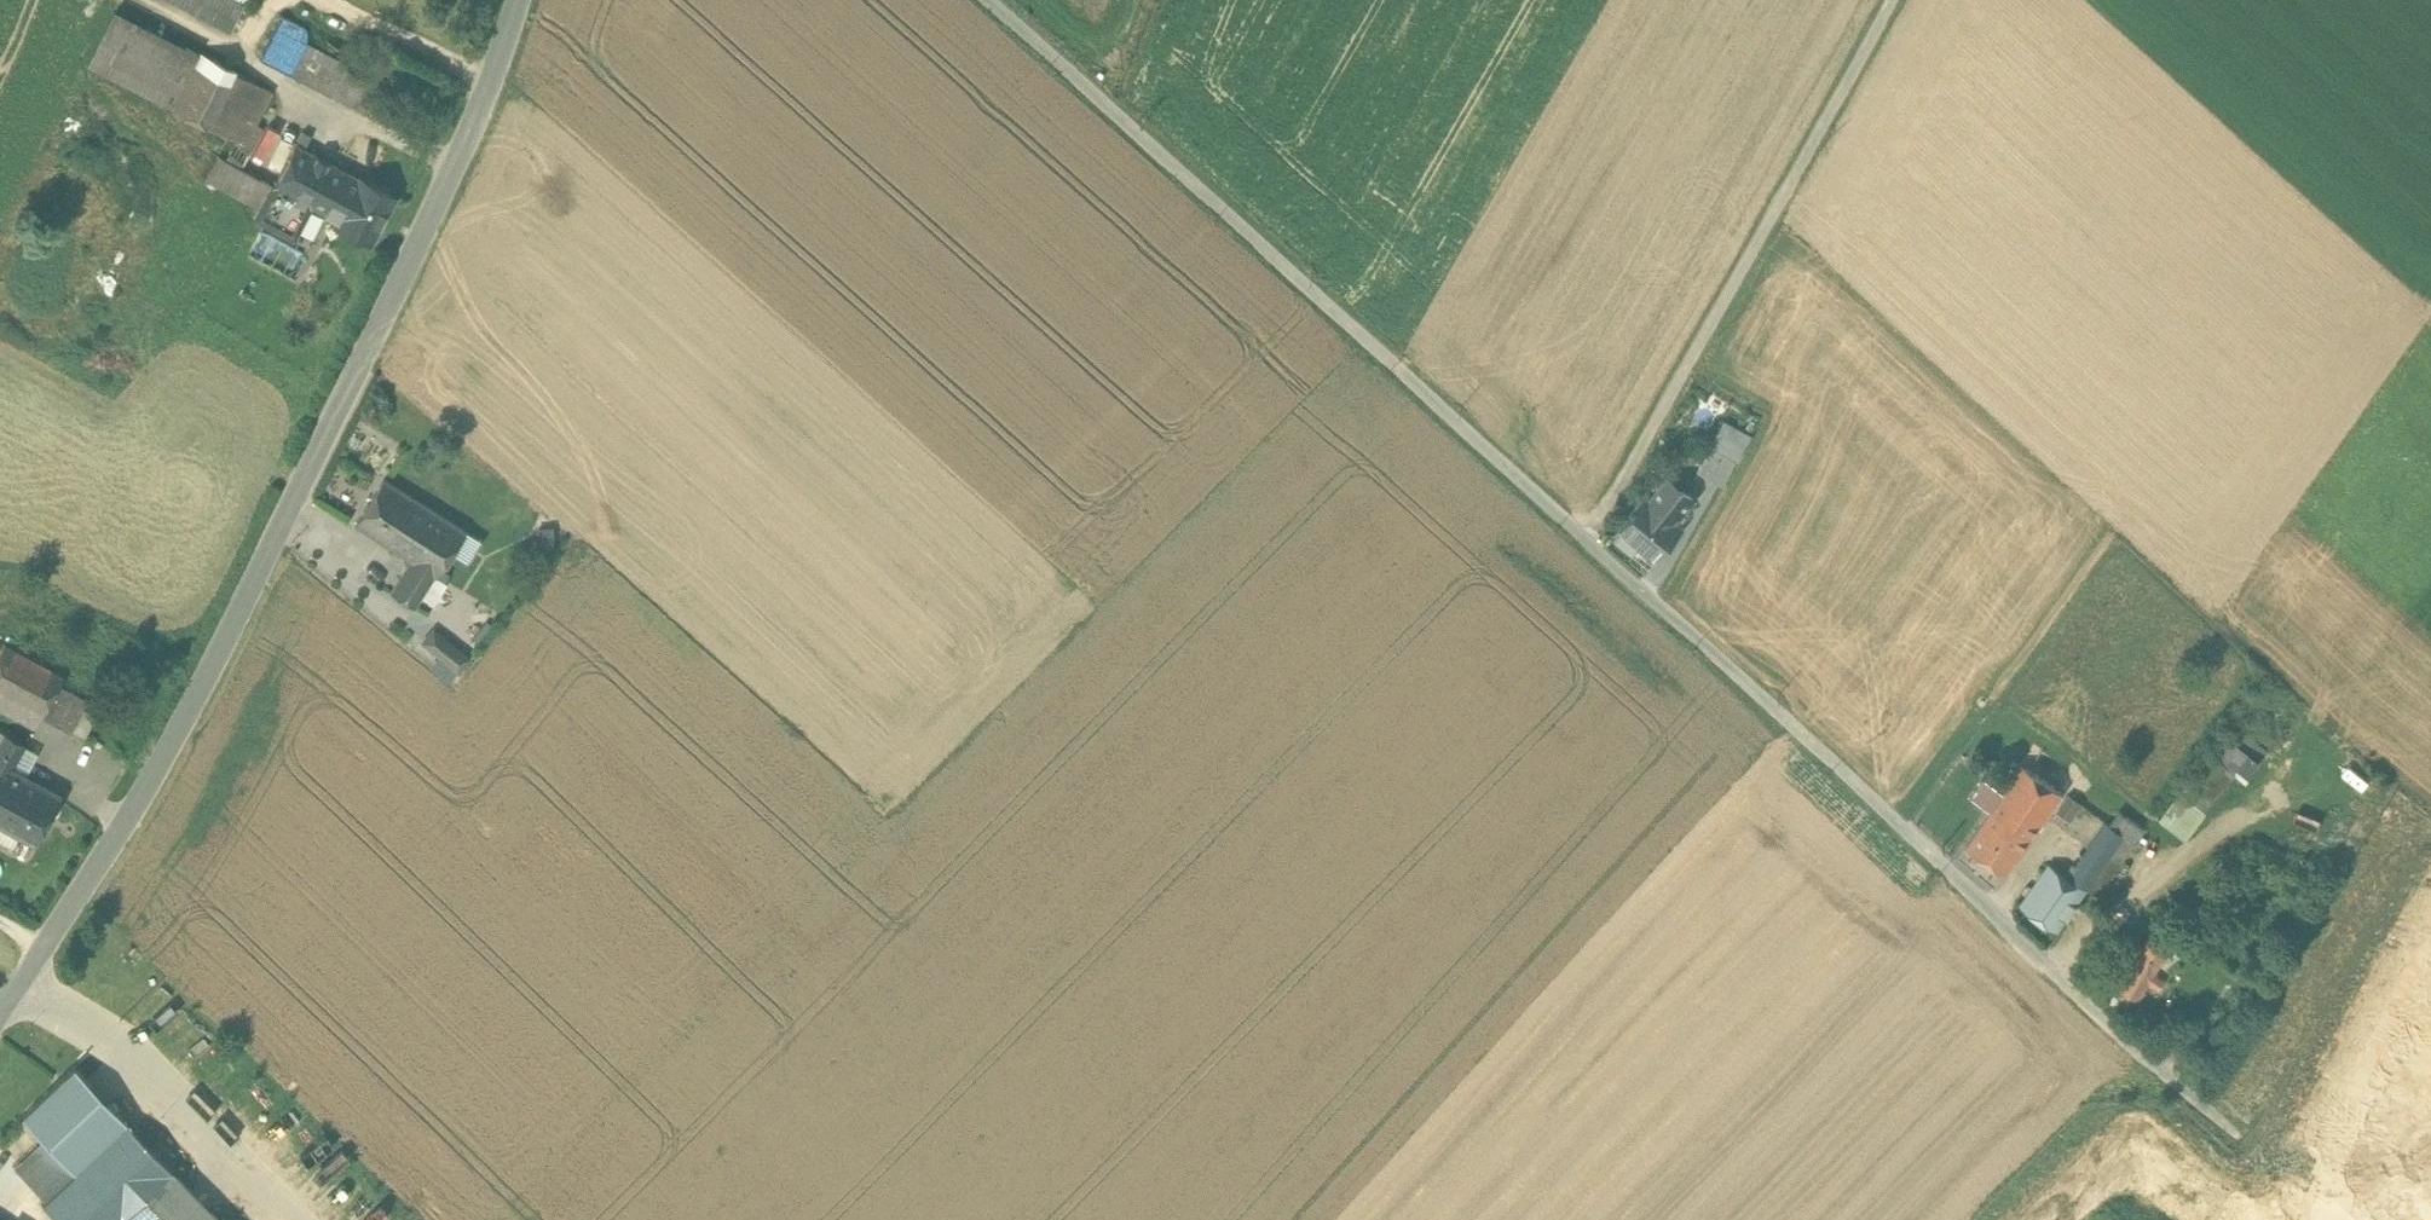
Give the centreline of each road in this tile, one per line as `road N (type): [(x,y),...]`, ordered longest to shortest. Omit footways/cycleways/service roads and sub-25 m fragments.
road 1 (tertiary): [(516,0),(493,70),(220,653),(141,793),(0,1008)]

